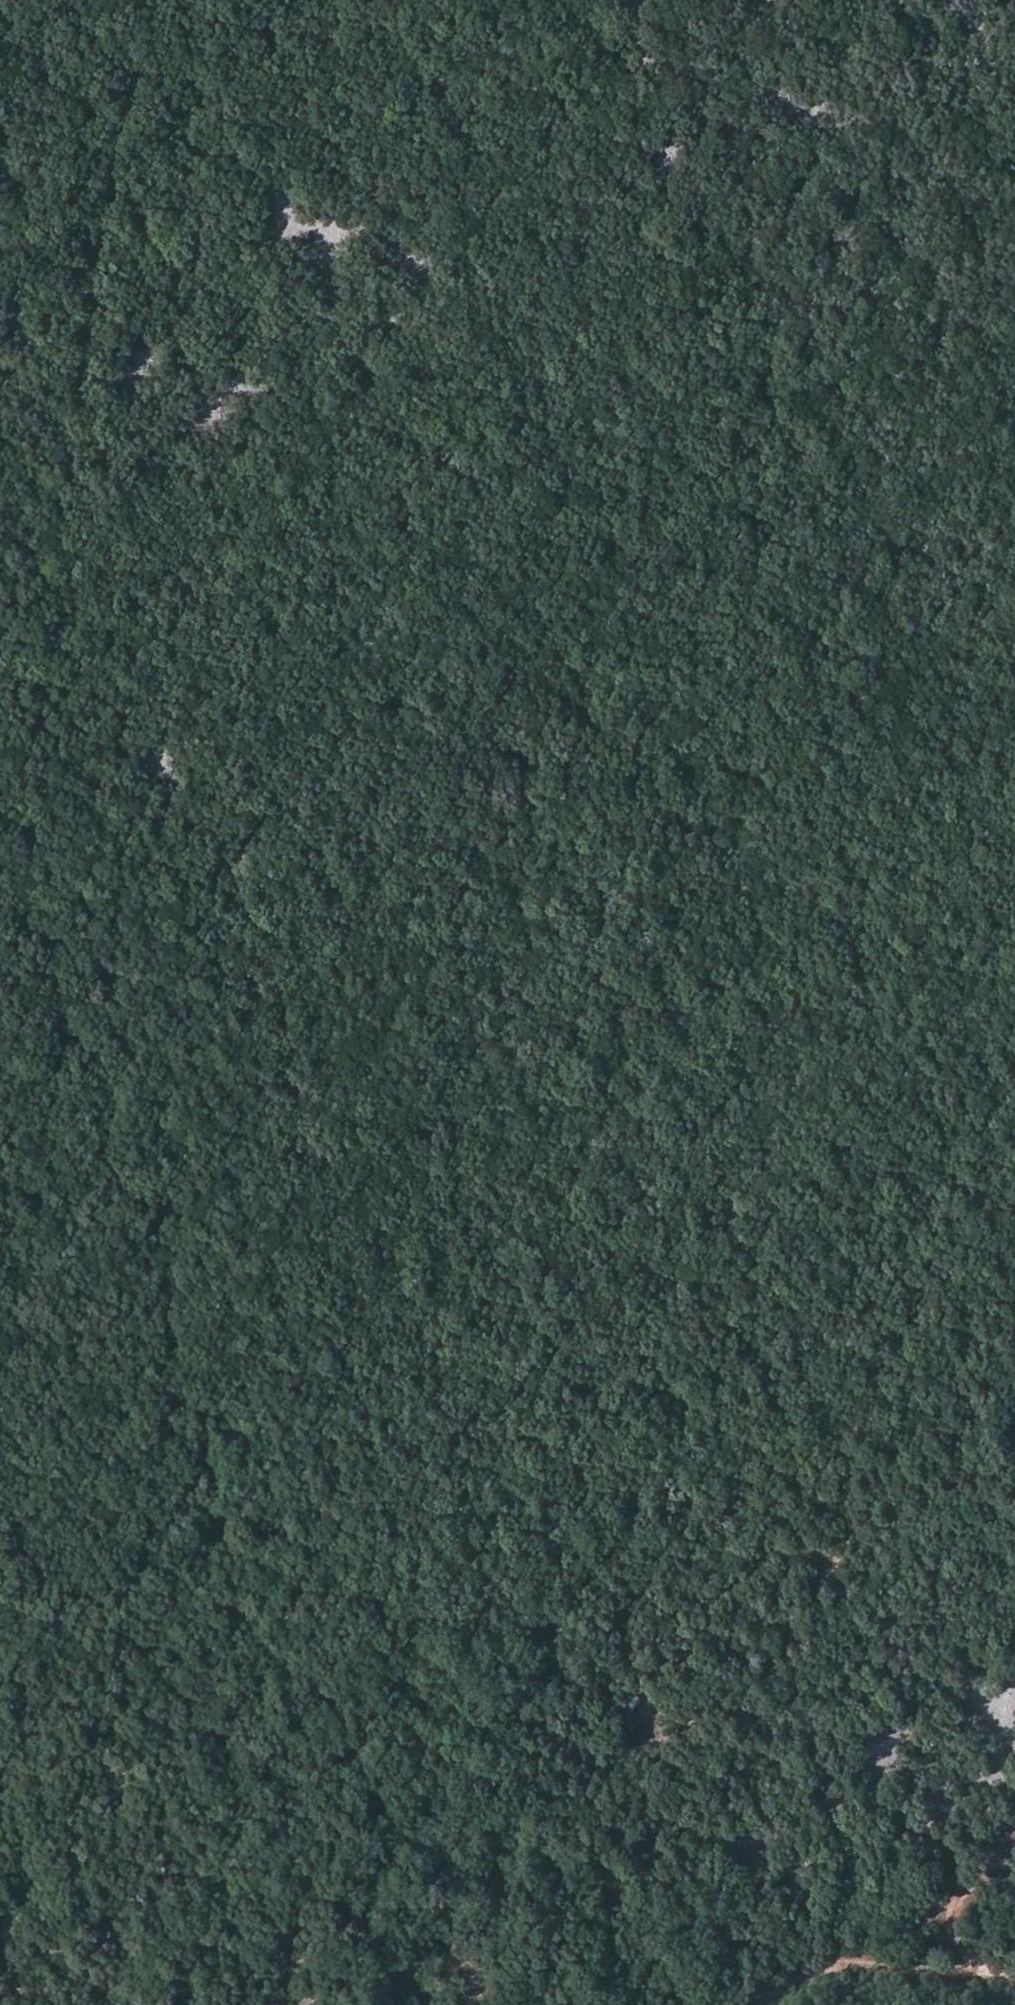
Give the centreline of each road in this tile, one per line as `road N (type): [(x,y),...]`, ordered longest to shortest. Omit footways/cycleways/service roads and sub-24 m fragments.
road 1 (track): [(774,2004),(795,1979),(866,1963),(1014,1970)]

